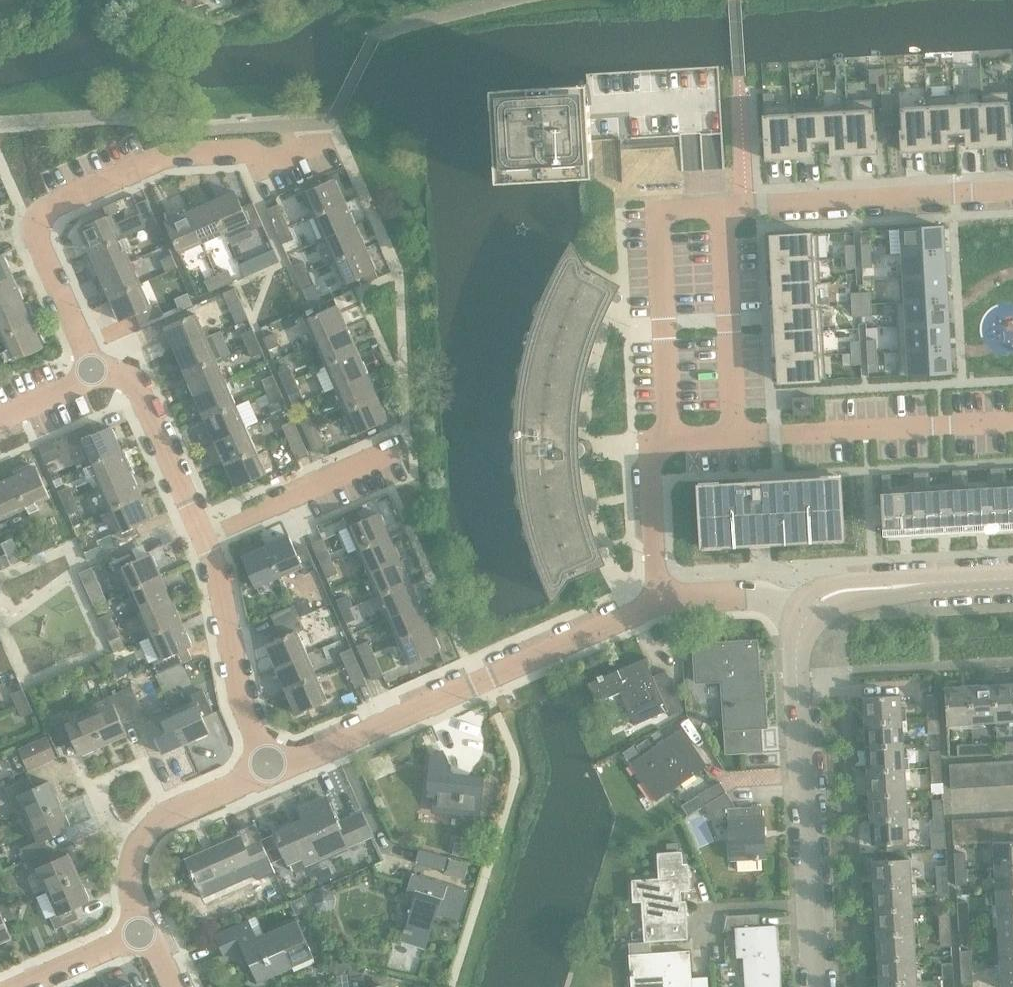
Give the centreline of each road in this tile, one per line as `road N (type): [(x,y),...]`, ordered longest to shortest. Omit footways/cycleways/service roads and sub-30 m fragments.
road 1 (residential): [(659,603),(651,455),(672,439),(735,435),(722,210),(1012,194)]
road 2 (residential): [(96,373),(39,245),(45,212),(168,156),(252,151),(269,167),(323,144)]
road 3 (residential): [(273,772),(659,603)]
road 4 (tertiary): [(811,904),(797,664),(807,618)]
road 5 (residential): [(205,537),(242,700),(273,772)]
road 6 (residential): [(147,930),(132,875),(150,829),(273,772)]
road 7 (tertiary): [(807,618),(837,592),(1012,579)]
road 8 (residential): [(96,373),(135,384),(205,537)]
road 9 (residential): [(205,537),(395,452)]
road 10 (residential): [(659,603),(752,596),(807,618)]
road 11 (residential): [(19,986),(147,930)]
road 12 (residential): [(704,936),(707,919),(722,910),(811,904)]

